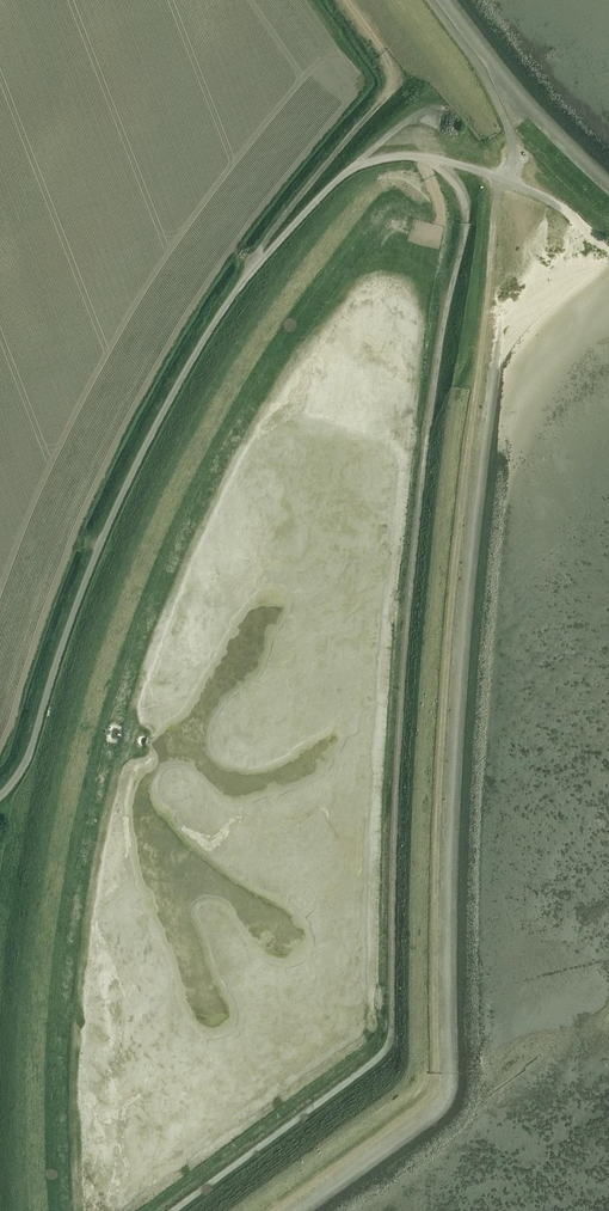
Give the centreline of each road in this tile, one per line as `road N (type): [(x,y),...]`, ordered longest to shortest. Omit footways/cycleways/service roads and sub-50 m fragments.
road 1 (unclassified): [(169,1210),(379,1057),(386,1042),(402,668),(426,418),(465,223),(466,199),(455,179),(428,158)]
road 2 (unclassified): [(0,799),(24,767),(109,526),(178,382),(239,284),(366,167),(428,158)]
road 3 (track): [(239,284),(395,78),(348,0)]
road 4 (unclassified): [(556,206),(506,179),(428,158)]

